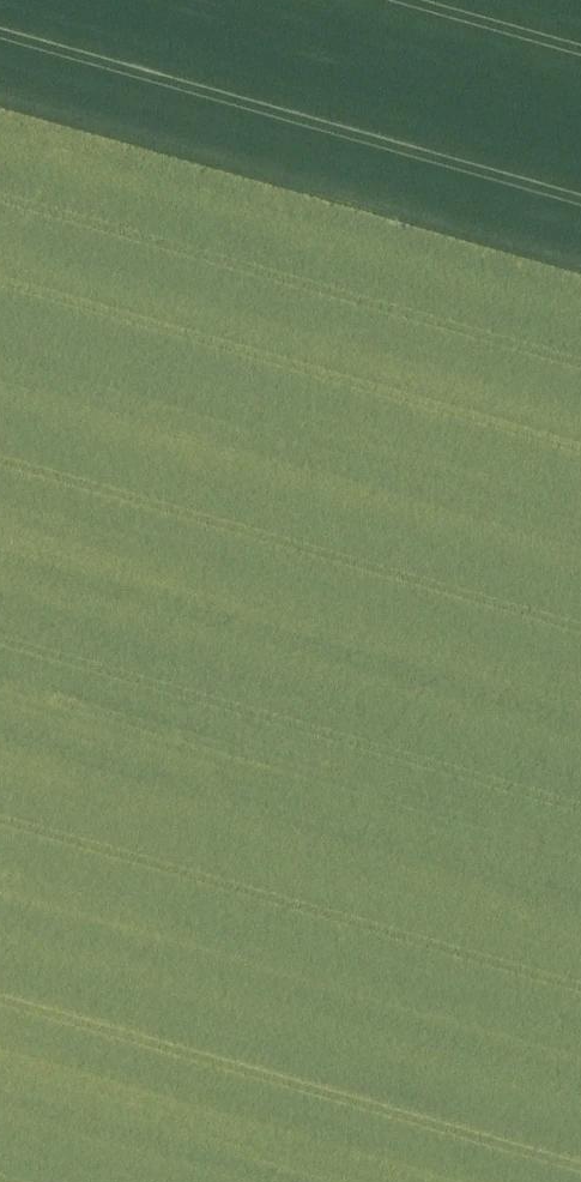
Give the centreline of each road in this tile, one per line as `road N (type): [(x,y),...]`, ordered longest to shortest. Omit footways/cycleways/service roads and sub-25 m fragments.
road 1 (track): [(0,804),(580,971)]

